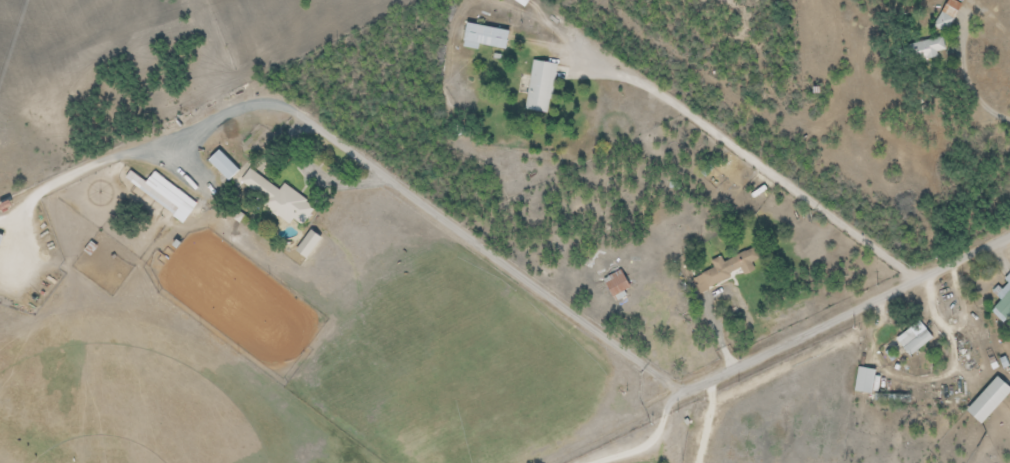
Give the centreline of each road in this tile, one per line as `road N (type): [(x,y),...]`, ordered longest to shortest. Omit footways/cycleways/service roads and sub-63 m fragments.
road 1 (residential): [(687,390),(294,105)]
road 2 (residential): [(687,390),(1009,236)]
road 3 (residential): [(294,105),(251,106),(186,140),(98,167),(0,221)]
road 4 (residential): [(597,462),(659,436),(687,390)]

